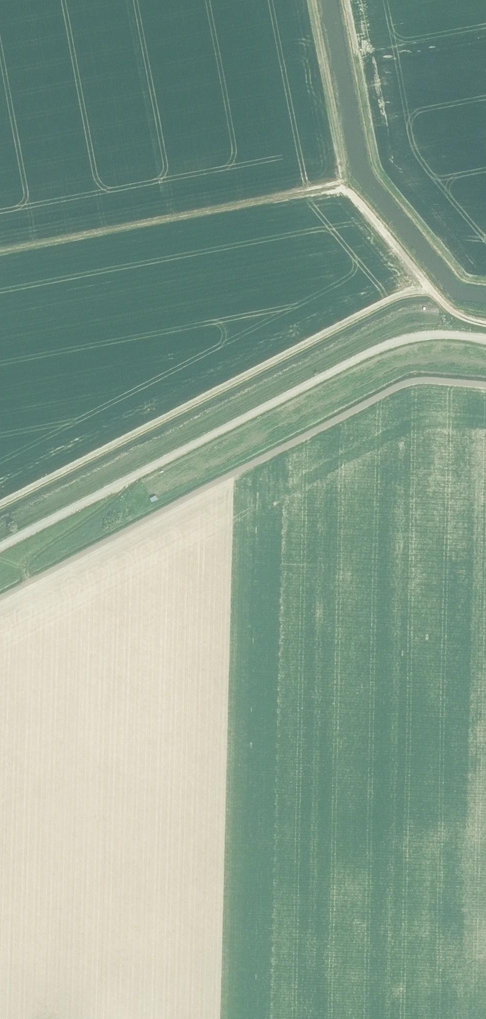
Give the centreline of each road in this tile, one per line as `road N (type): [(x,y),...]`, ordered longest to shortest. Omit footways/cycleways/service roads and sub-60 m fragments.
road 1 (track): [(485,324),(447,308),(350,194),(324,178),(317,190),(0,252)]
road 2 (unclassified): [(0,548),(398,338),(478,337)]

